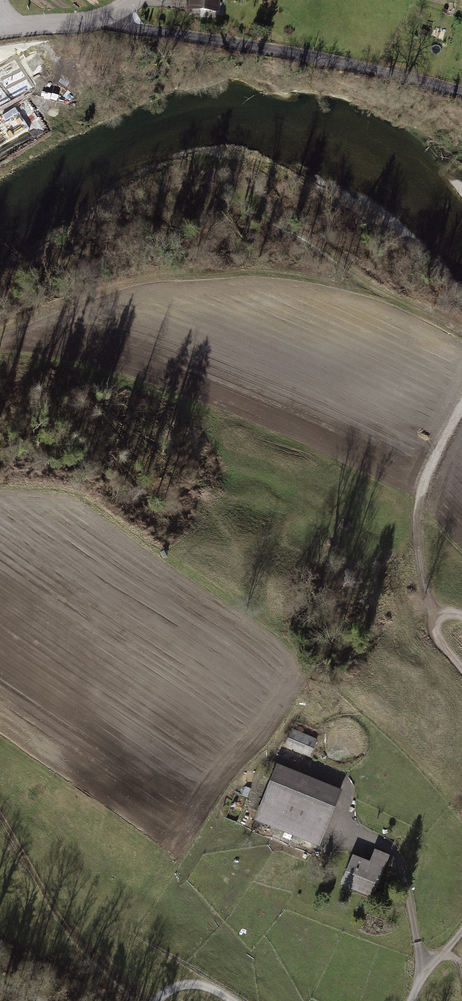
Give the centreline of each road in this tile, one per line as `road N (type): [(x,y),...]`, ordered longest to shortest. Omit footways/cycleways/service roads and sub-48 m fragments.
road 1 (track): [(461,668),(426,620),(418,516),(461,408)]
road 2 (track): [(282,754),(269,761),(248,827),(311,852),(355,835),(346,782)]
road 3 (residential): [(355,835),(394,852),(402,873),(422,967),(412,1000)]
road 4 (residential): [(6,30),(89,23),(135,0)]

